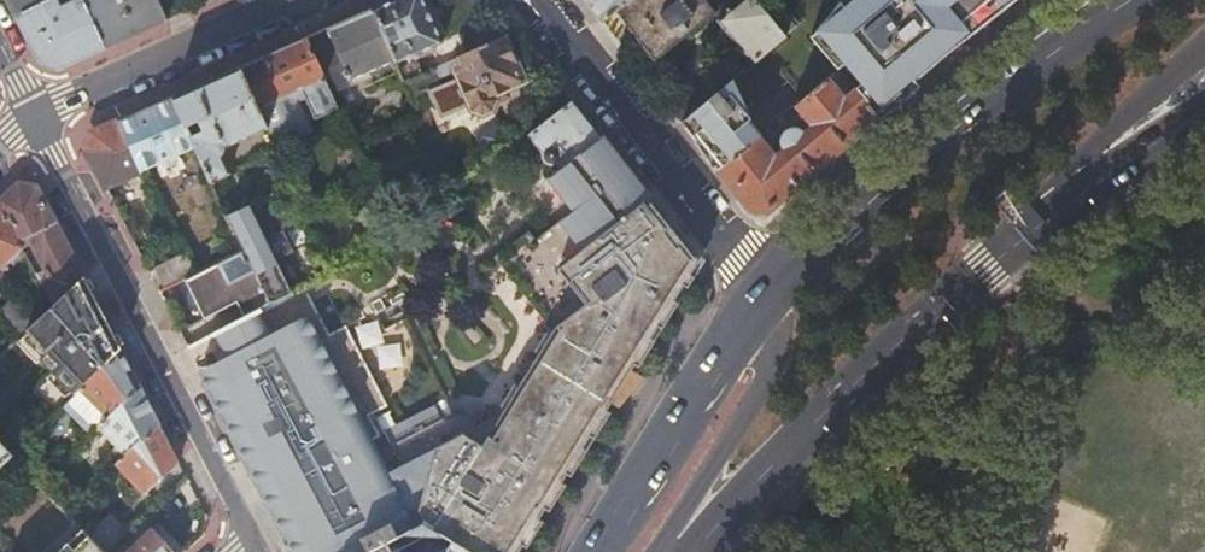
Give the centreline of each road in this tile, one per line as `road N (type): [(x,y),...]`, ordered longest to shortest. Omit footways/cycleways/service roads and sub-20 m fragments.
road 1 (residential): [(34,118),(255,538)]
road 2 (primary): [(686,551),(758,470),(1023,239)]
road 3 (residential): [(757,294),(738,257),(530,0)]
road 4 (primary): [(757,294),(592,551)]
road 5 (residential): [(656,551),(767,371),(771,324),(757,294)]
road 6 (residential): [(289,0),(34,118)]
road 7 (secondary): [(1023,239),(1061,182),(1204,45)]
road 8 (primary): [(1128,0),(1044,52),(924,144)]
road 9 (primary): [(924,144),(757,294)]
road 10 (primary): [(1023,239),(1204,112)]
road 11 (secondary): [(1061,0),(924,144)]

